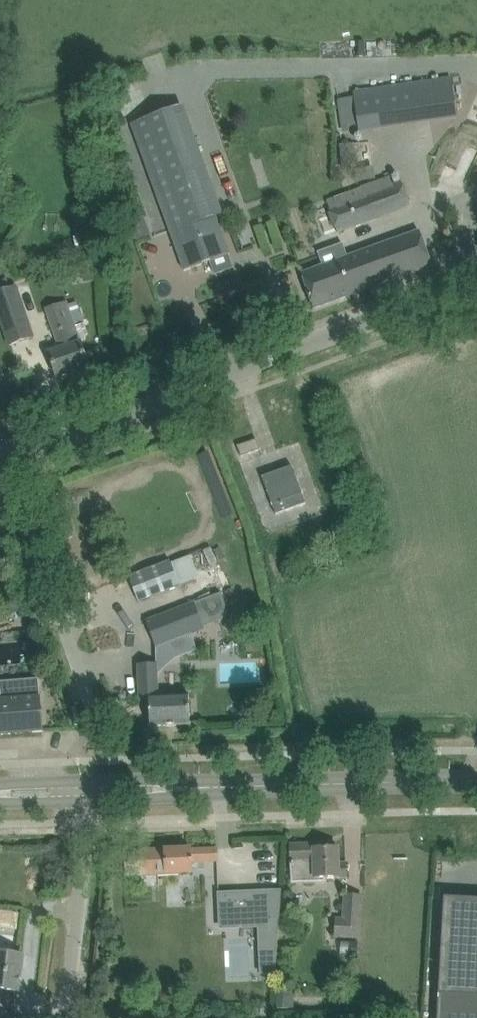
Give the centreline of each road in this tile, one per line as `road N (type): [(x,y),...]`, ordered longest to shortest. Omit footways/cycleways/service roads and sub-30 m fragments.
road 1 (unclassified): [(7,457),(474,271)]
road 2 (unclassified): [(89,741),(87,675),(7,457)]
road 3 (secondary): [(198,788),(476,785)]
road 4 (unclassified): [(67,1017),(84,801)]

